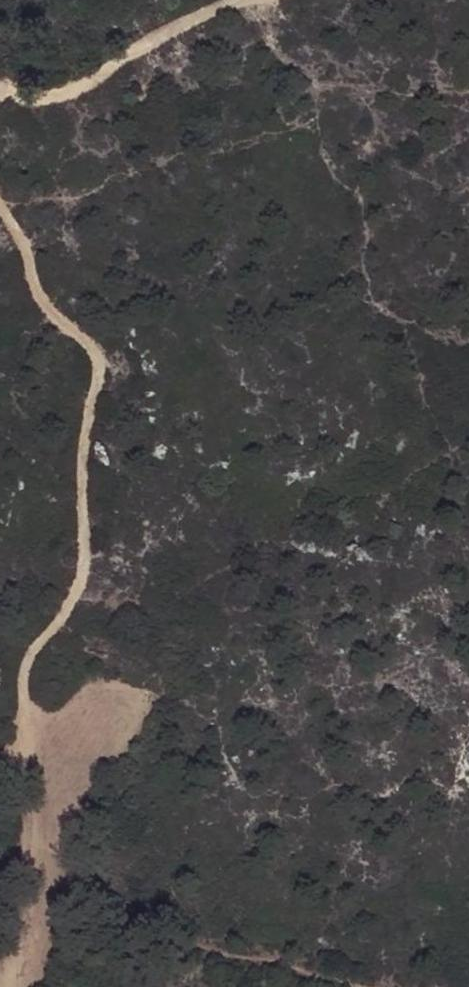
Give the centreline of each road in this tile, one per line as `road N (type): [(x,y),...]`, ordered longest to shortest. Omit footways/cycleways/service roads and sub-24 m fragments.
road 1 (track): [(4,986),(46,862),(18,761),(23,671),(82,572),(76,504),(87,394),(97,371),(89,347),(51,319),(0,209)]
road 2 (track): [(46,862),(168,941),(364,986)]
road 3 (track): [(249,0),(58,99),(0,92)]

